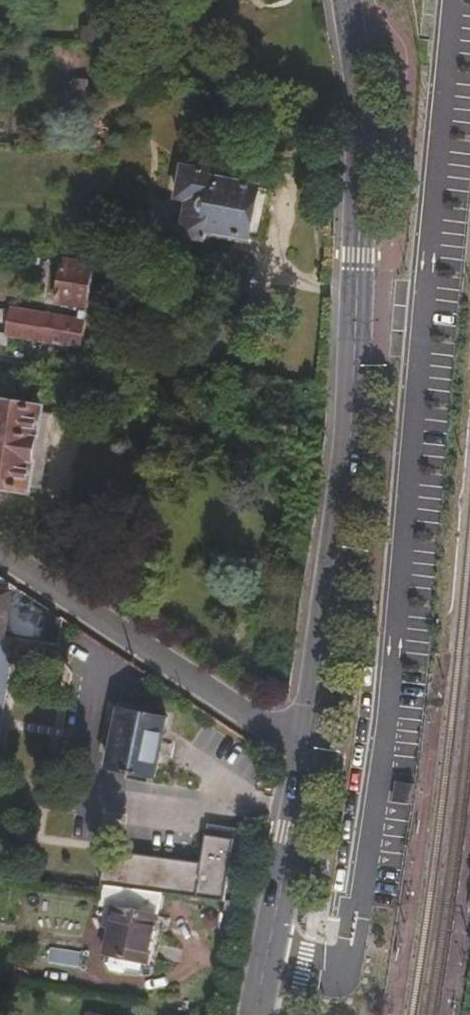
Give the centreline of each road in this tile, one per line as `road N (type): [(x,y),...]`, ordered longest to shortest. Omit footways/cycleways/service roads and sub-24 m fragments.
road 1 (secondary): [(309,752),(353,391),(357,101),(349,0)]
road 2 (residential): [(0,555),(309,752)]
road 3 (secondary): [(258,1014),(309,752)]

